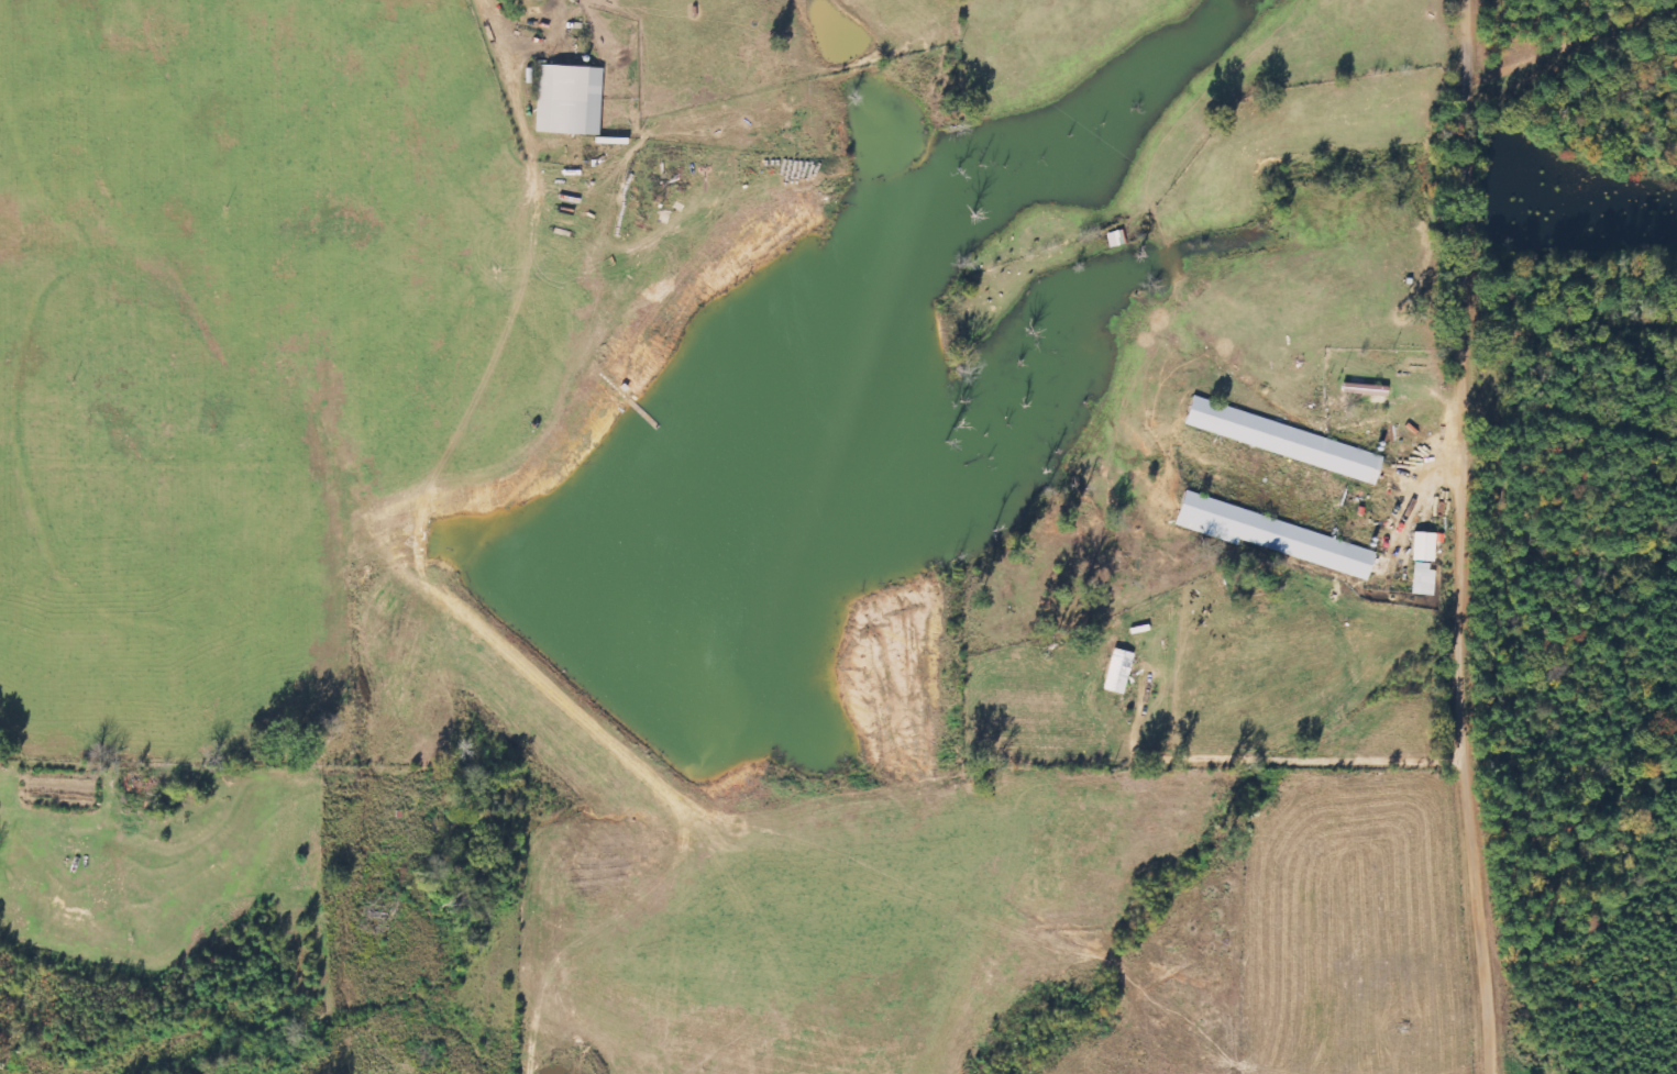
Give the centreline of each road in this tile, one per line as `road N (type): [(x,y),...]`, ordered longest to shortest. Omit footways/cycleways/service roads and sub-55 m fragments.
road 1 (residential): [(1500,1073),(1470,671),(1479,0)]

